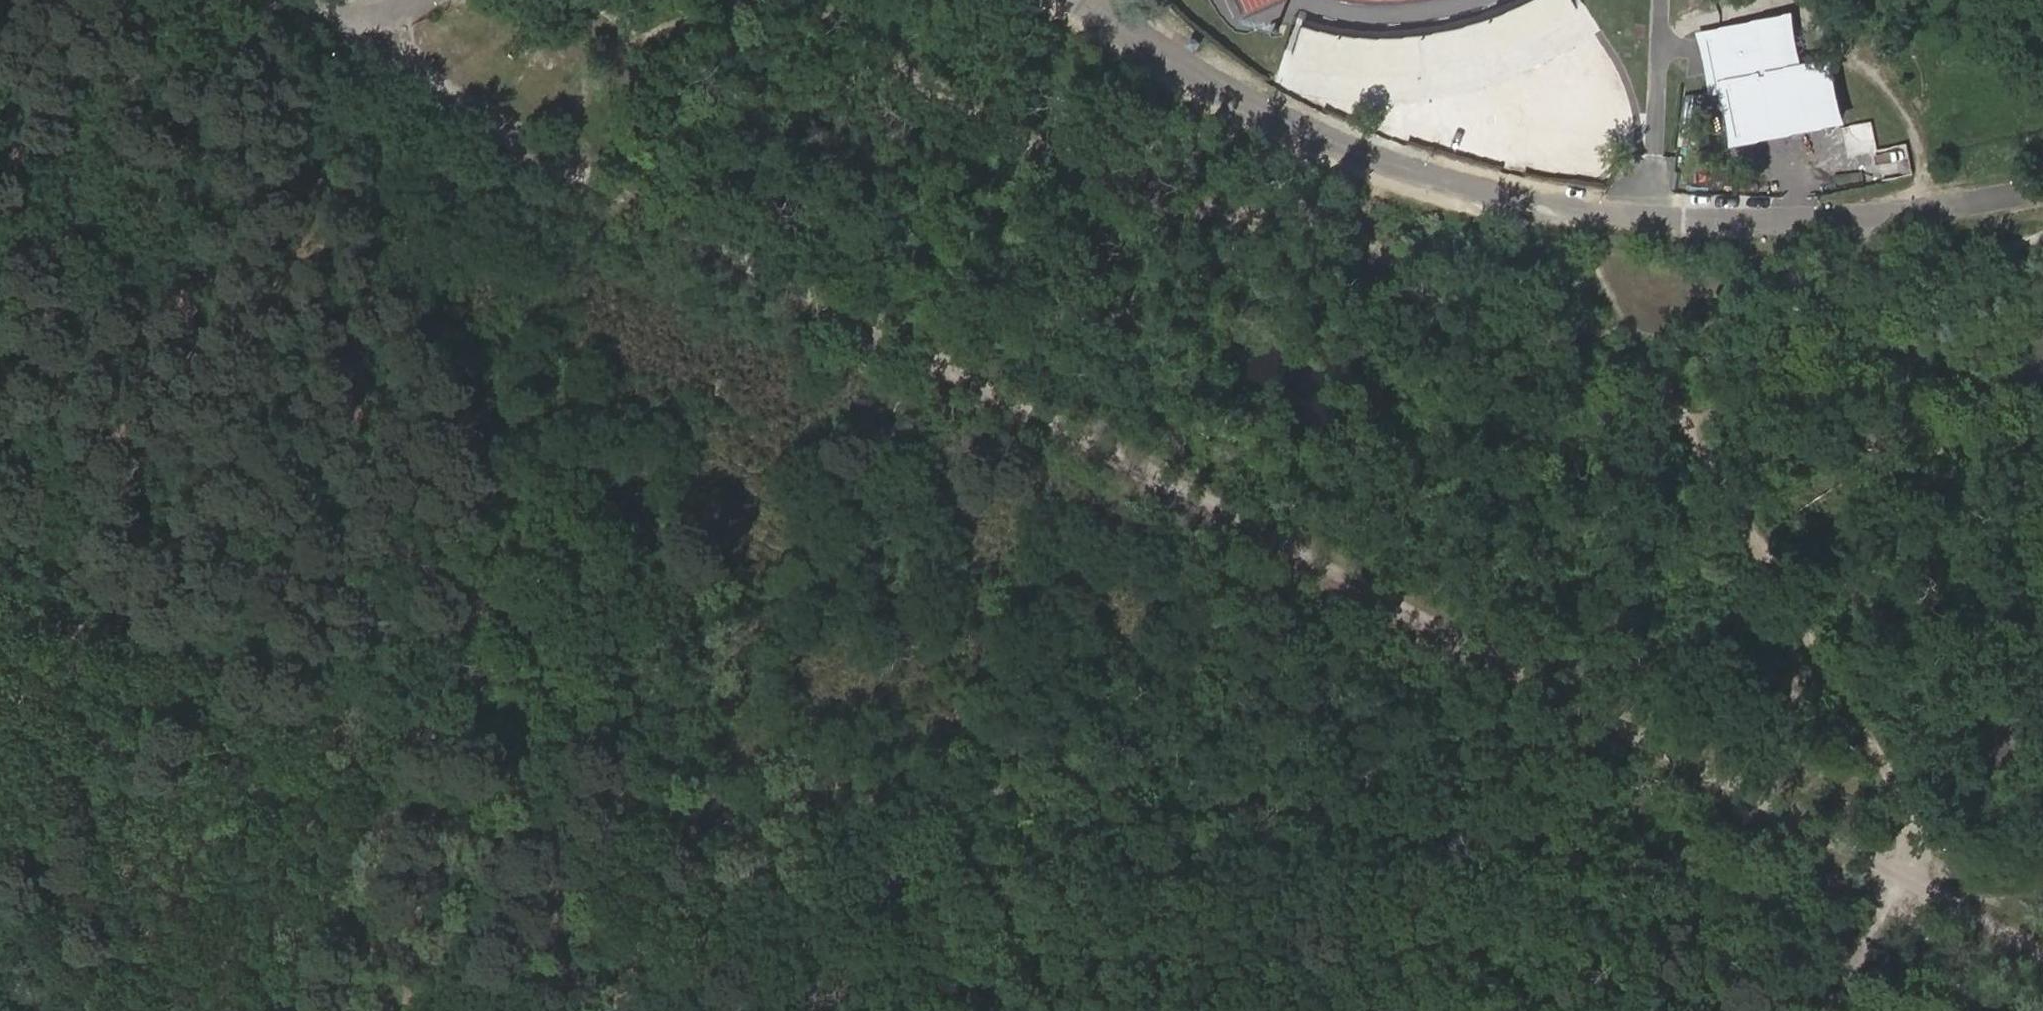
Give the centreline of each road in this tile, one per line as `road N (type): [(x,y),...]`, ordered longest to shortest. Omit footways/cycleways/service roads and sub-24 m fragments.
road 1 (track): [(381,17),(400,64),(500,122),(2042,952)]
road 2 (track): [(1970,913),(1581,238),(1584,212)]

